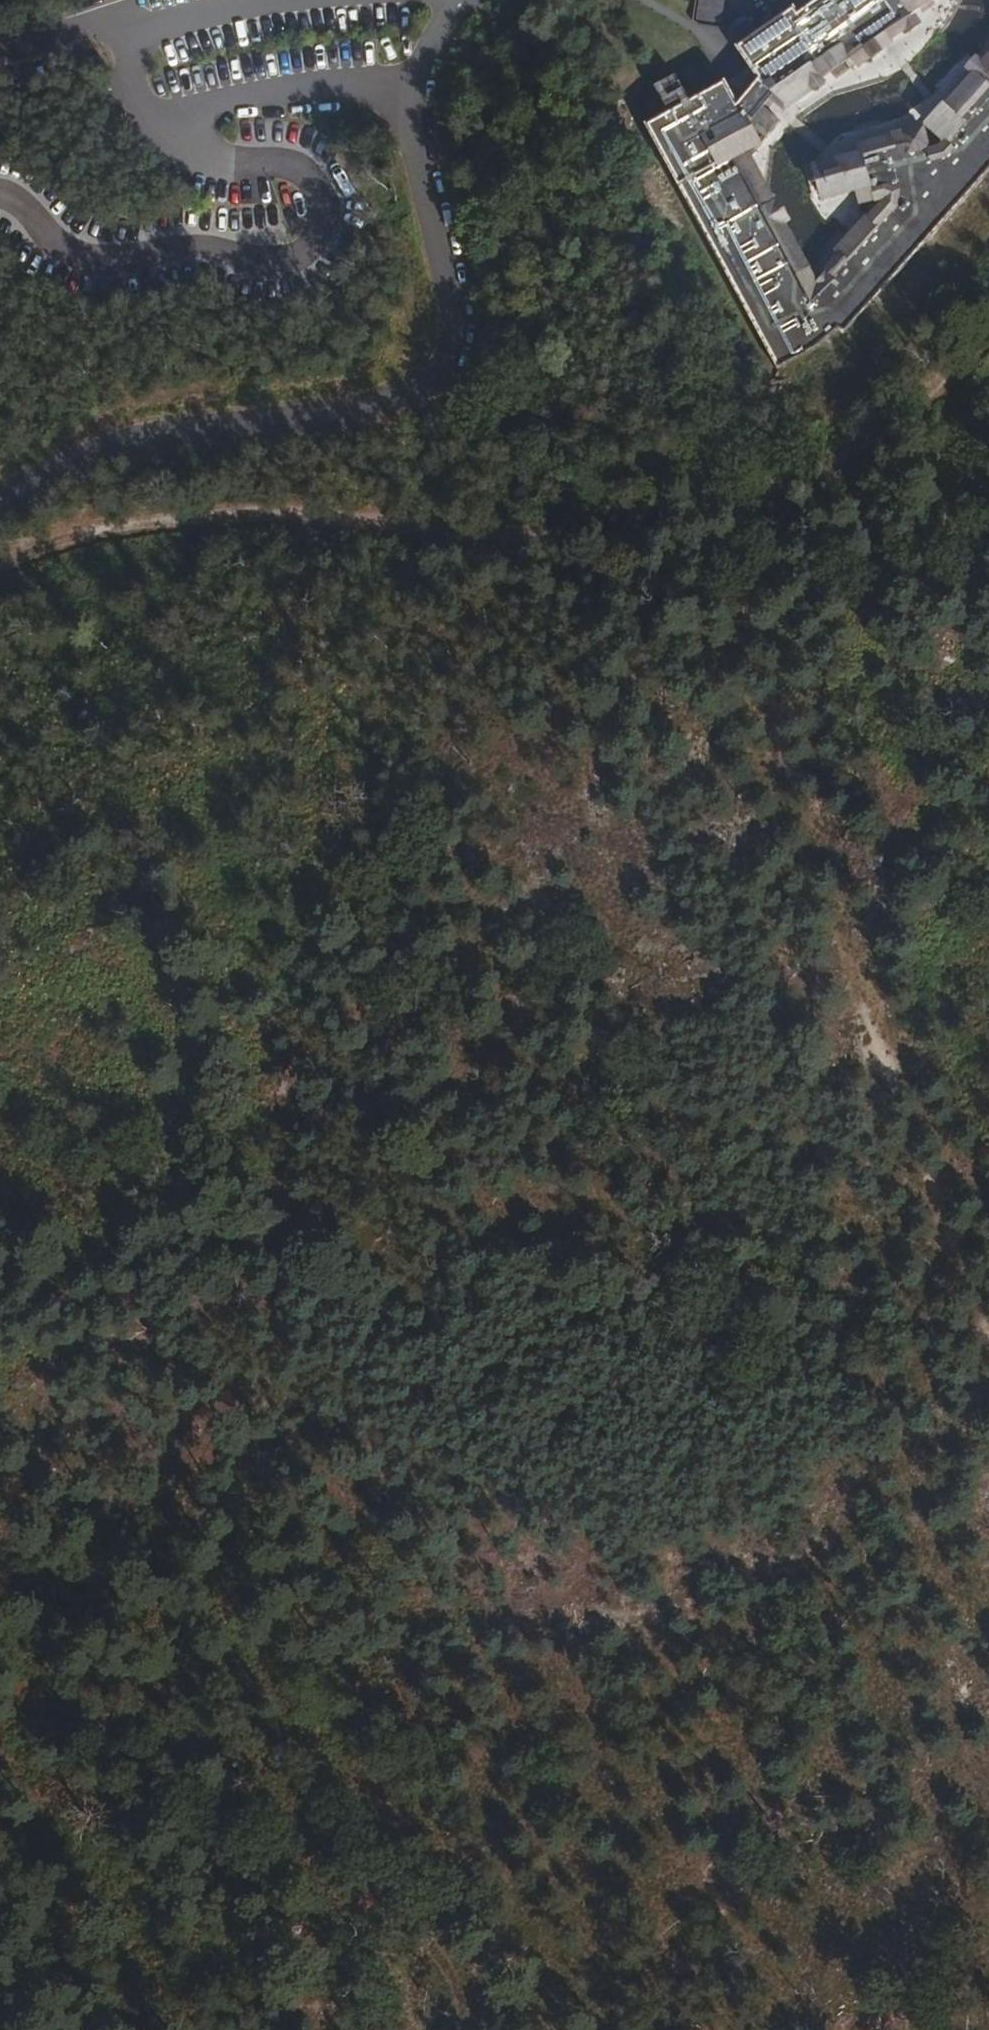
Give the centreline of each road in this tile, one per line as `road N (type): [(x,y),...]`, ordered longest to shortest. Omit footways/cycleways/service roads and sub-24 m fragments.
road 1 (track): [(0,560),(86,522),(195,507),(560,532),(684,523),(835,457),(988,322)]
road 2 (unclassified): [(458,0),(417,65),(404,123),(455,323),(442,370),(390,404),(133,442),(0,502)]

